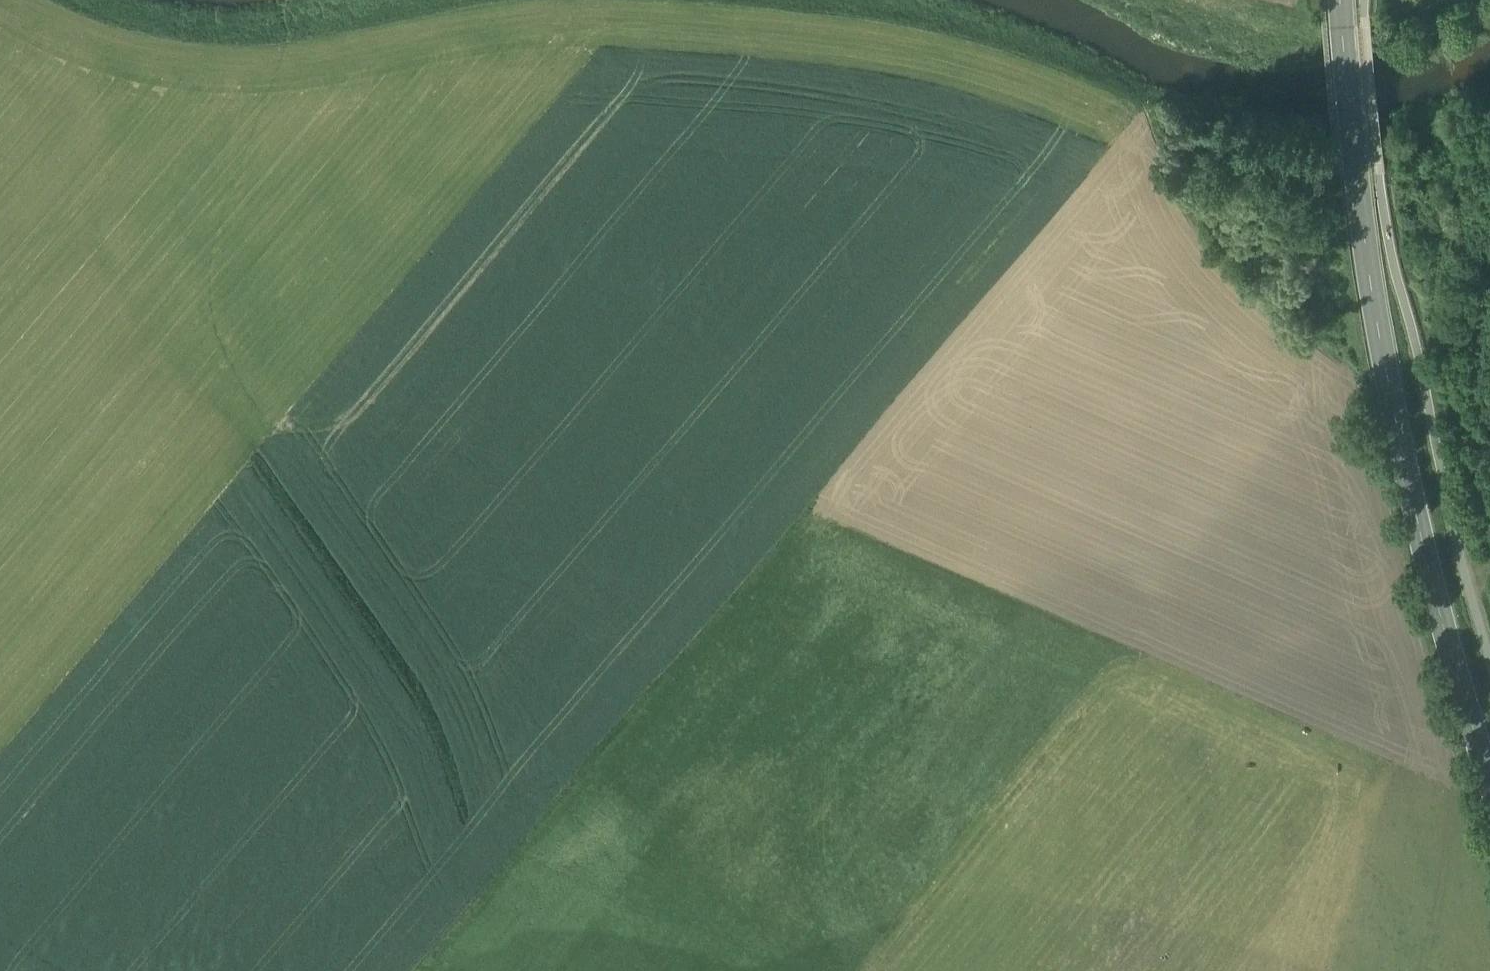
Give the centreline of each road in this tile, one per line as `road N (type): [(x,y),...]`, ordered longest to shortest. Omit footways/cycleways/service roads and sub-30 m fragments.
road 1 (secondary): [(1489,786),(1418,532),(1388,384),(1366,260),(1340,0)]

